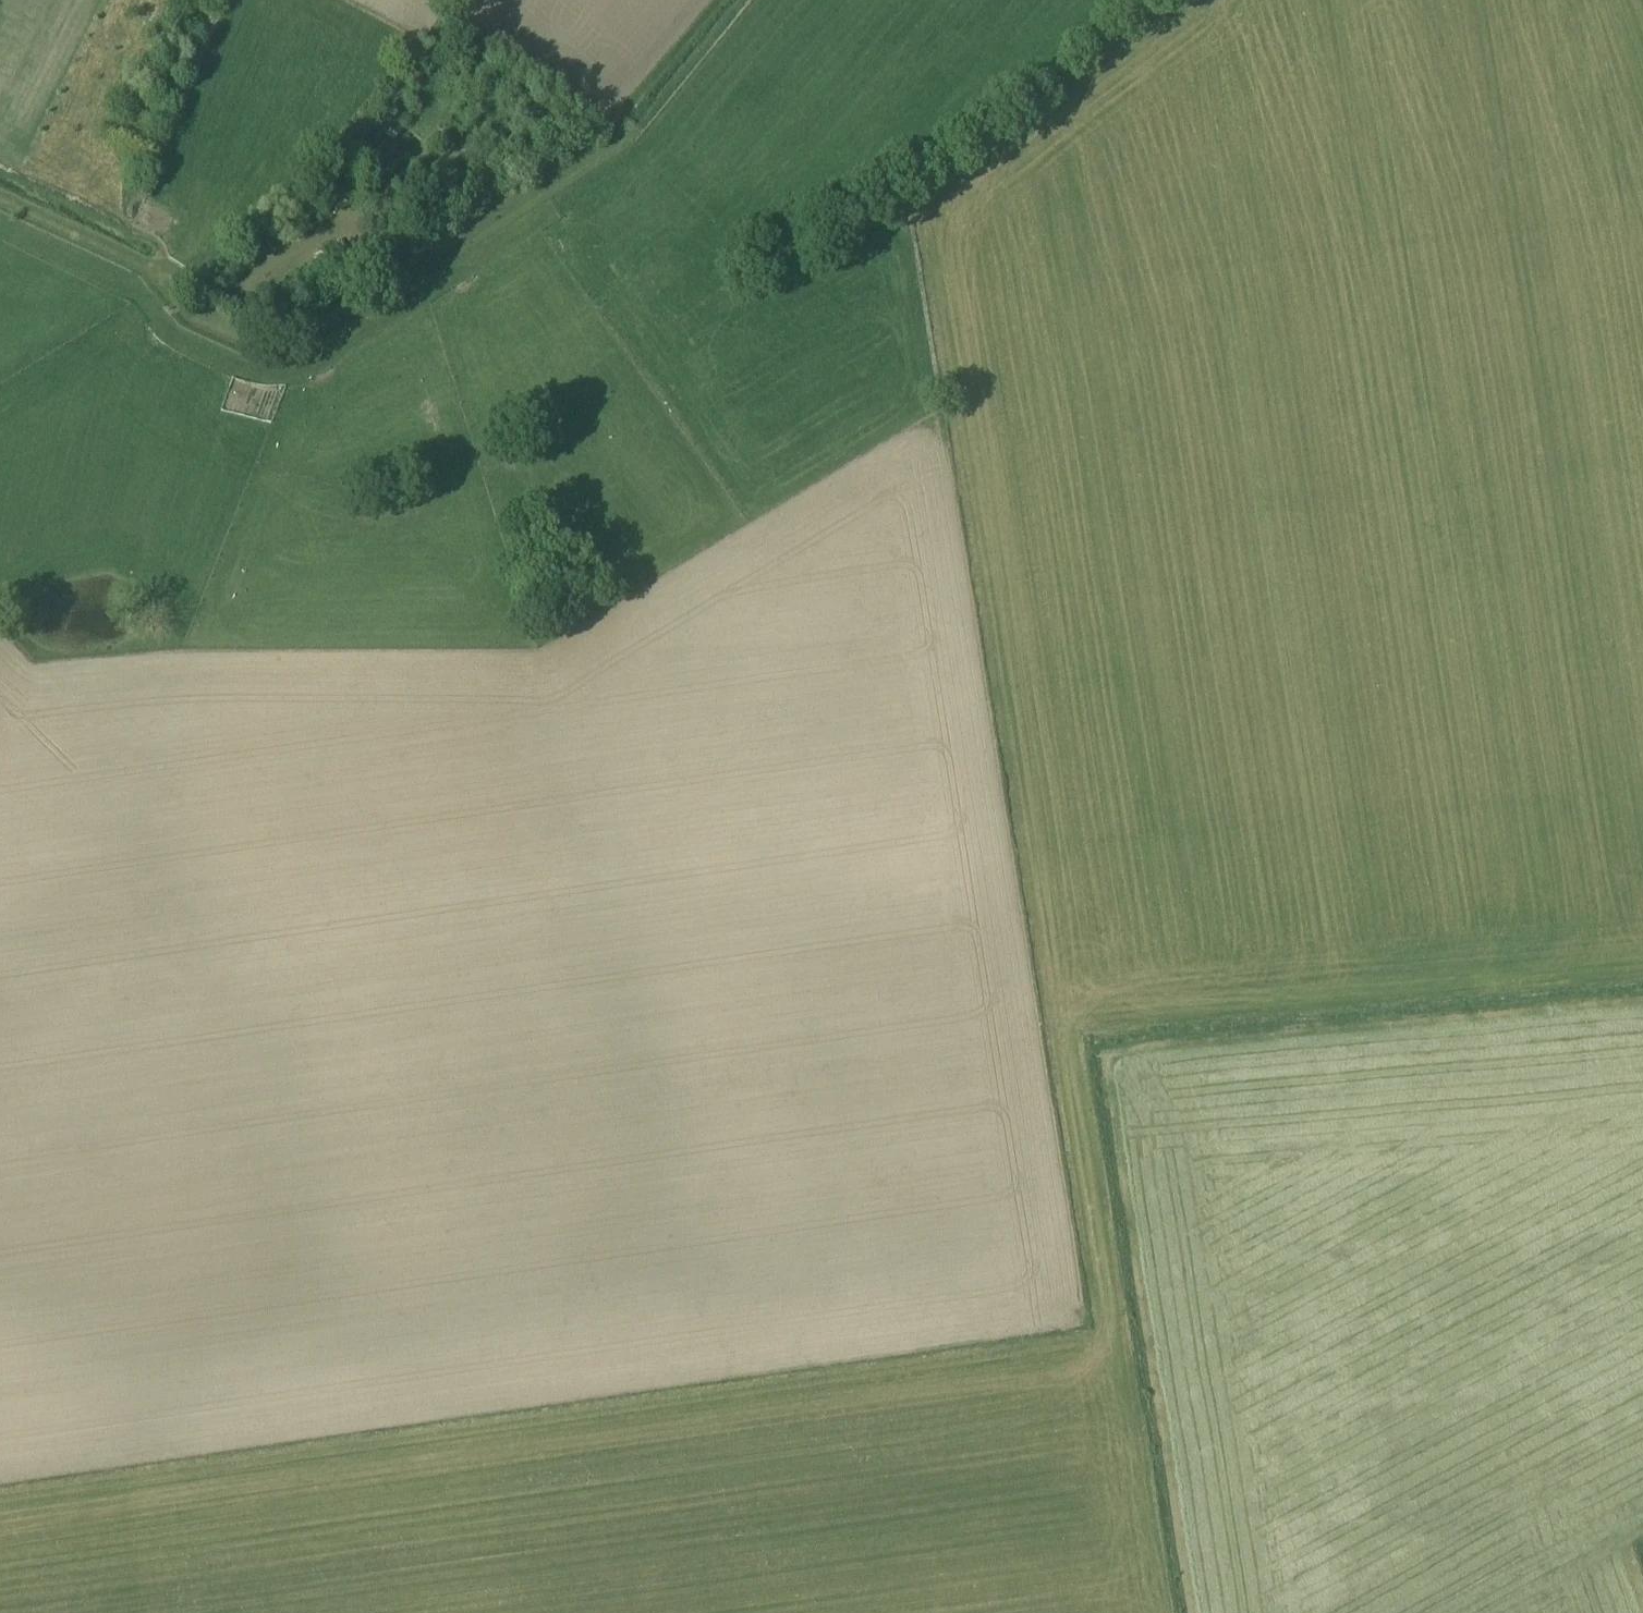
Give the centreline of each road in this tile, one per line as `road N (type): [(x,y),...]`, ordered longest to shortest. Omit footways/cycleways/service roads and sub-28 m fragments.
road 1 (track): [(569,197),(311,359),(268,364),(183,330),(125,258),(0,198)]
road 2 (track): [(1642,1542),(1523,1612)]

